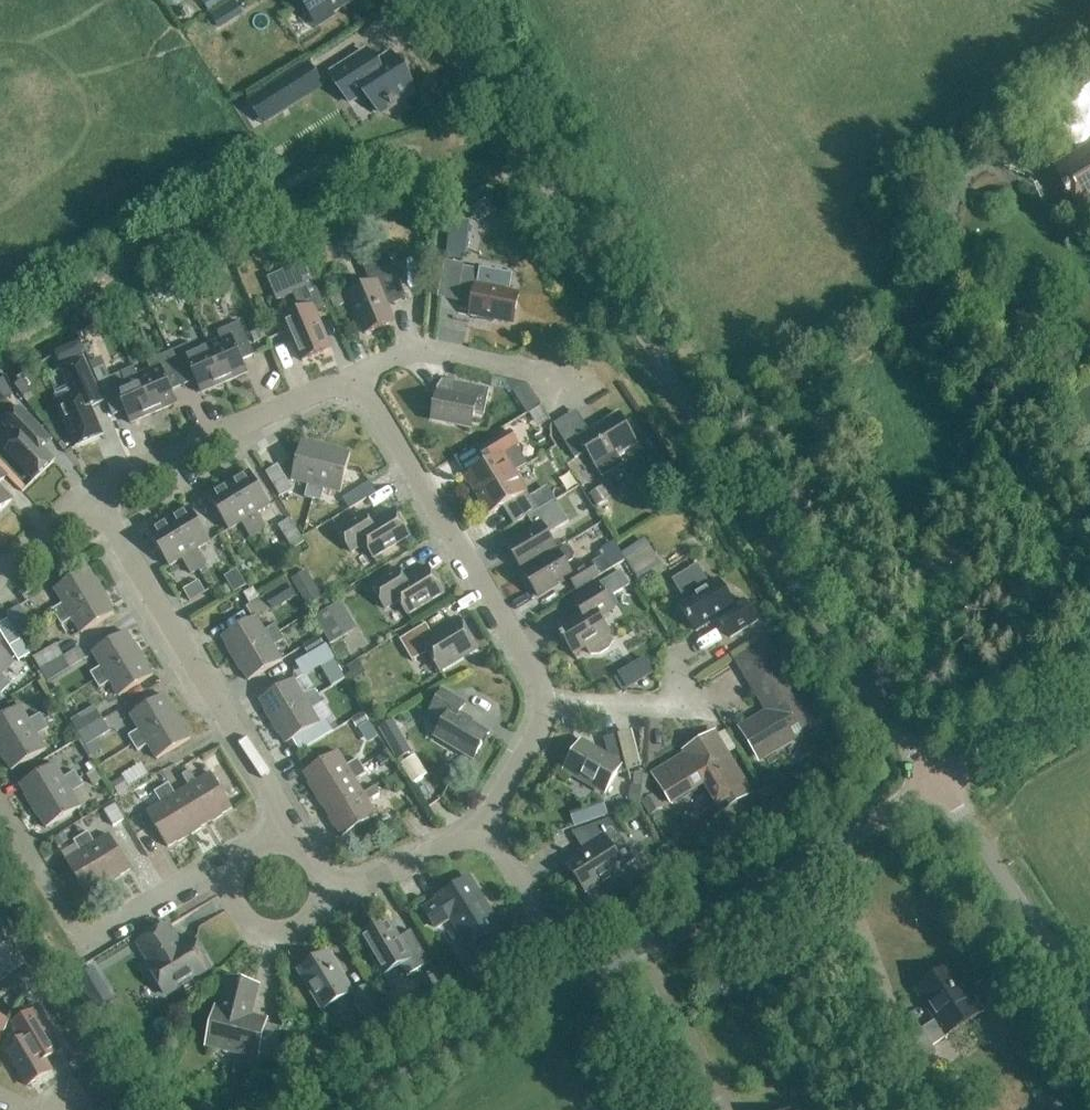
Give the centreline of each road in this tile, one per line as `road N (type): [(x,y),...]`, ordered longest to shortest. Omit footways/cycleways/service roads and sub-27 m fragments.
road 1 (unclassified): [(938,784),(428,0)]
road 2 (unclassified): [(580,979),(938,784)]
road 3 (residential): [(291,827),(91,491)]
road 4 (residential): [(545,700),(374,405),(354,388)]
road 5 (residential): [(228,874),(211,871),(86,945),(0,803)]
road 6 (residential): [(354,388),(317,391),(91,491)]
road 7 (unclassified): [(1089,1014),(938,784)]
road 8 (unclassified): [(340,1109),(580,979)]
road 9 (residential): [(567,393),(557,377),(417,348),(361,372),(354,388)]
road 10 (residential): [(580,979),(488,826)]
road 11 (unclassified): [(938,784),(1089,693)]
road 12 (residential): [(337,900),(488,826)]
road 13 (residential): [(228,874),(227,887),(251,929),(276,936),(337,900)]
road 14 (residential): [(545,700),(670,706),(691,694)]
road 15 (residential): [(488,826),(541,723),(545,700)]
road 16 (residential): [(91,491),(0,574)]

